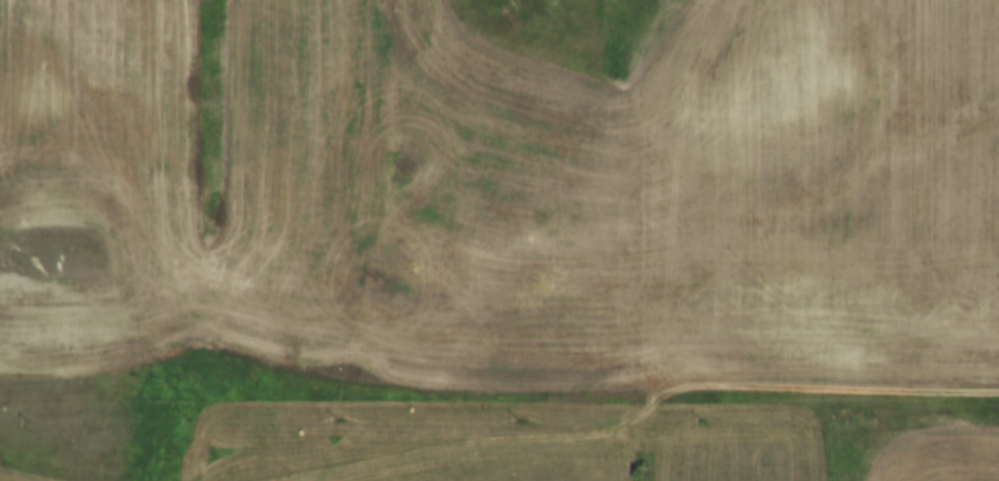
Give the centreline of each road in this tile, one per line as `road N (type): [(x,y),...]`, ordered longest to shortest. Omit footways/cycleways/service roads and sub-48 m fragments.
road 1 (track): [(998,404),(753,405),(685,415),(601,443),(483,439),(362,450),(266,464),(231,480)]
road 2 (track): [(685,415),(636,394),(311,391),(191,327)]

